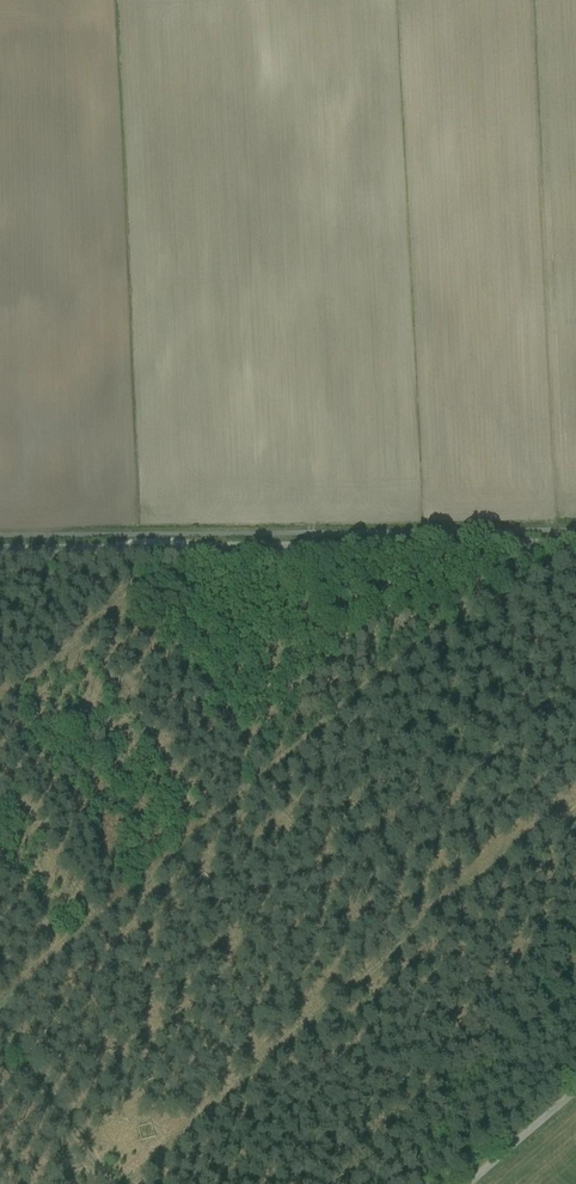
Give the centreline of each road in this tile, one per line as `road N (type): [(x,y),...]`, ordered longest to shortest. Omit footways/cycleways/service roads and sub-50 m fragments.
road 1 (unclassified): [(0,548),(575,541)]
road 2 (unclassified): [(575,1085),(460,1183)]

